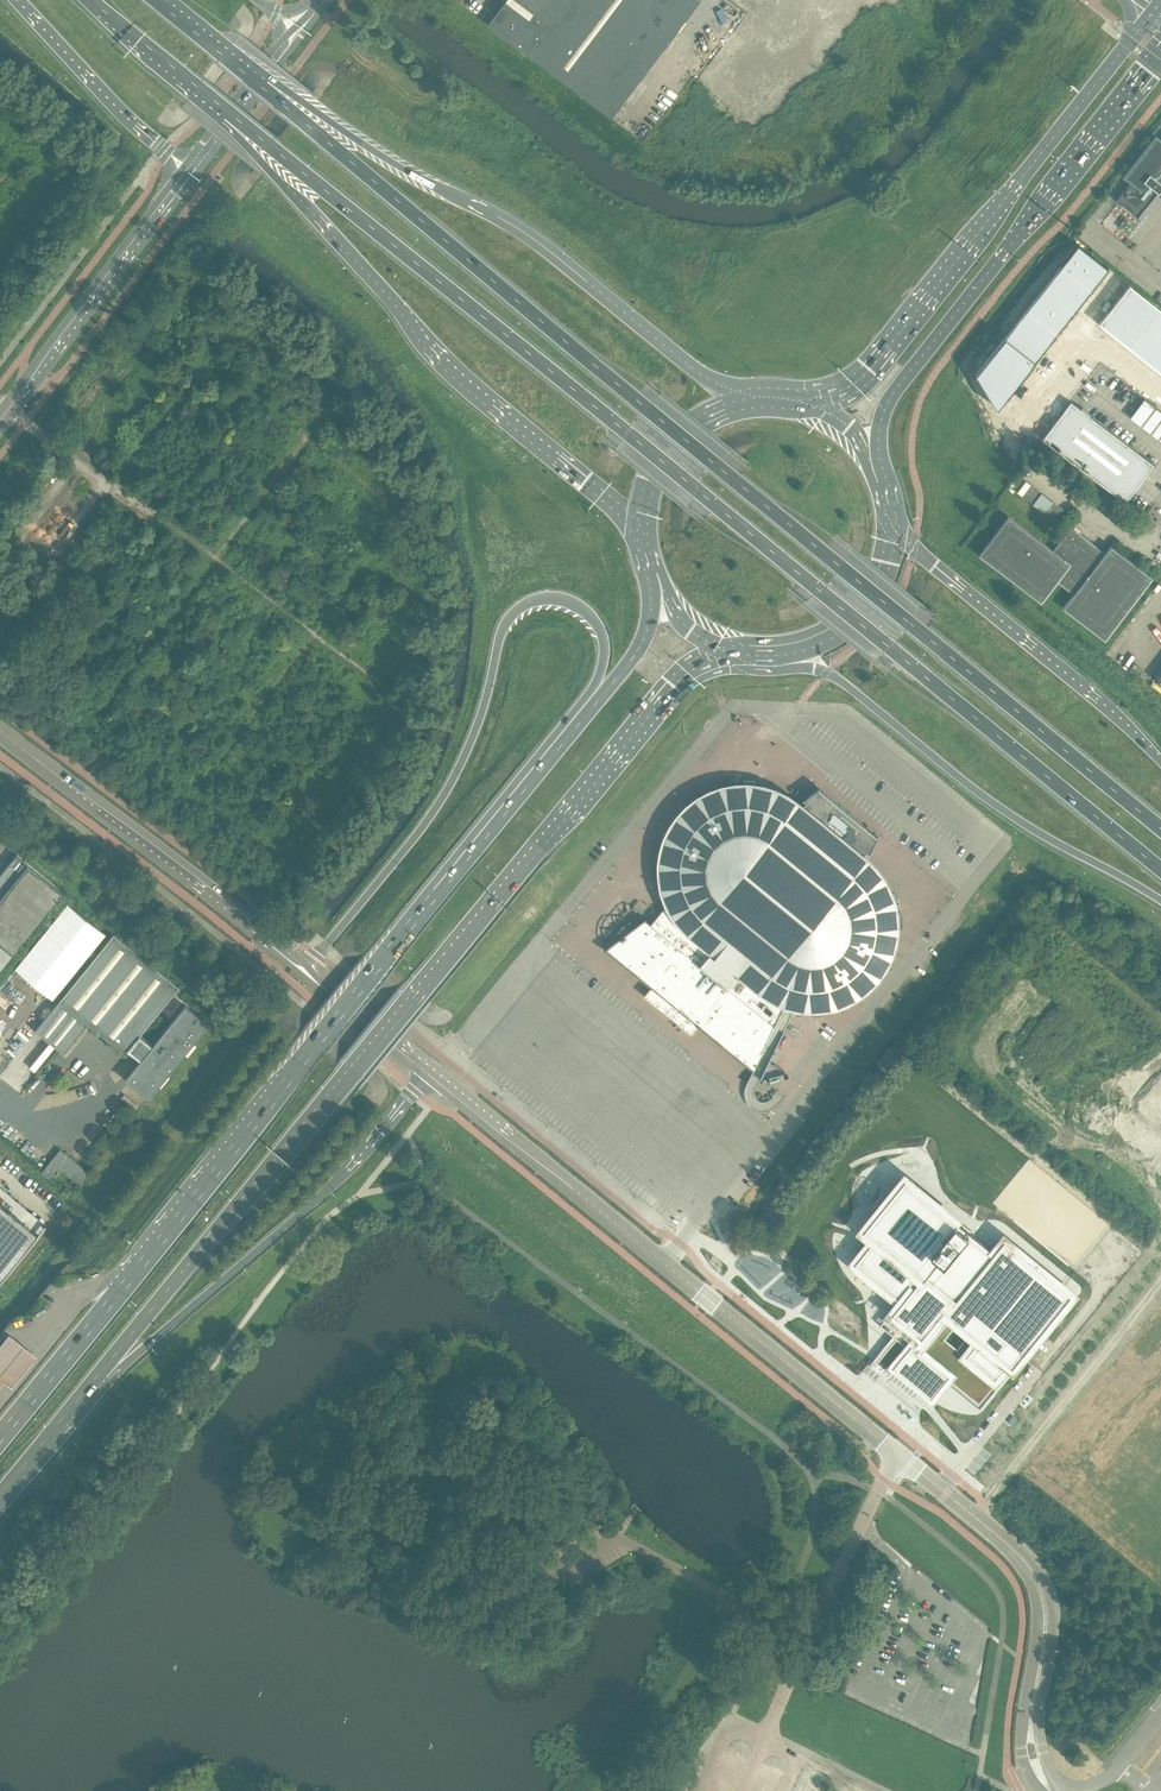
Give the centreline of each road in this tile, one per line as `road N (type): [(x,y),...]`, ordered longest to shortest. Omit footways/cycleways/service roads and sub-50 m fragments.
road 1 (primary): [(227,112),(1160,869)]
road 2 (primary): [(1160,829),(259,84)]
road 3 (unclassified): [(1049,1790),(1030,1741),(1045,1626),(1044,1596),(1027,1561),(434,1070)]
road 4 (primary): [(91,1386),(673,687),(724,647)]
road 5 (primary): [(304,971),(439,803),(471,741),(512,614),(541,599),(571,602),(599,626),(604,657),(596,684),(479,831),(457,871)]
road 6 (primary): [(457,871),(0,1436)]
road 7 (primary): [(768,400),(686,362),(514,225),(379,155),(284,91),(259,84)]
road 8 (primary): [(227,112),(255,156),(508,420),(640,531)]
road 9 (secondary): [(1153,15),(870,370),(801,405)]
road 10 (secondary): [(879,465),(878,431),(899,384),(1160,55)]
road 11 (primary): [(91,1386),(339,1178),(434,1070)]
road 12 (primary): [(779,654),(827,672),(1022,823),(1160,901)]
road 13 (track): [(0,403),(314,634)]
road 14 (tertiary): [(304,971),(0,733)]
road 15 (primary): [(1160,761),(895,522)]
road 16 (primary): [(655,586),(653,620),(637,655),(457,871)]
road 17 (tertiary): [(0,423),(190,166)]
road 18 (primary): [(19,0),(116,107),(190,166)]
road 19 (primary): [(768,400),(720,410),(678,438),(649,482),(640,531)]
road 20 (primary): [(779,654),(809,647),(857,618),(886,574),(895,522)]
road 21 (primary): [(90,0),(227,112)]
road 22 (tertiary): [(190,166),(296,29)]
road 23 (tertiary): [(434,1070),(304,971)]
road 24 (primary): [(0,1497),(91,1386)]
road 25 (primary): [(259,84),(155,0)]

